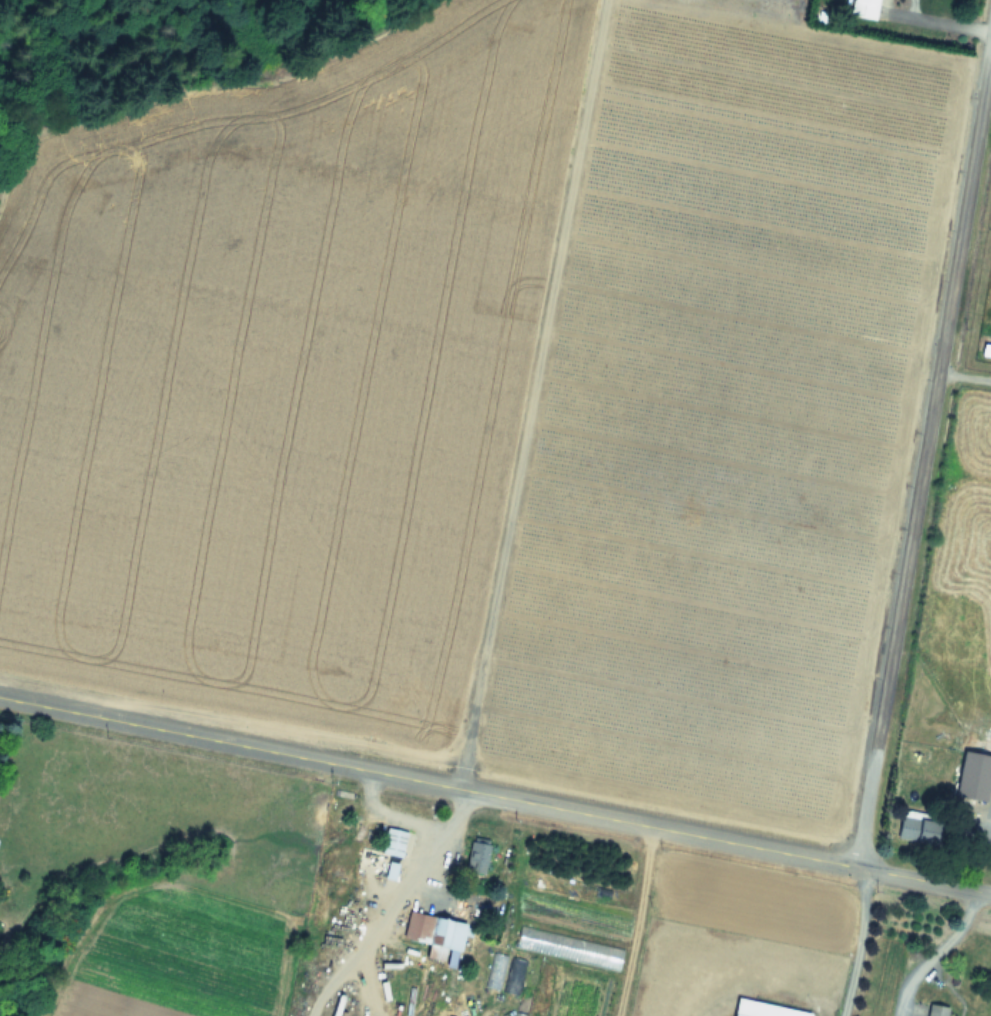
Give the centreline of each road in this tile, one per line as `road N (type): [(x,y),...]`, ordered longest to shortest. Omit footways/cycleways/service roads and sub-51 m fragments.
road 1 (residential): [(990,894),(0,696)]
road 2 (residential): [(855,866),(990,51)]

